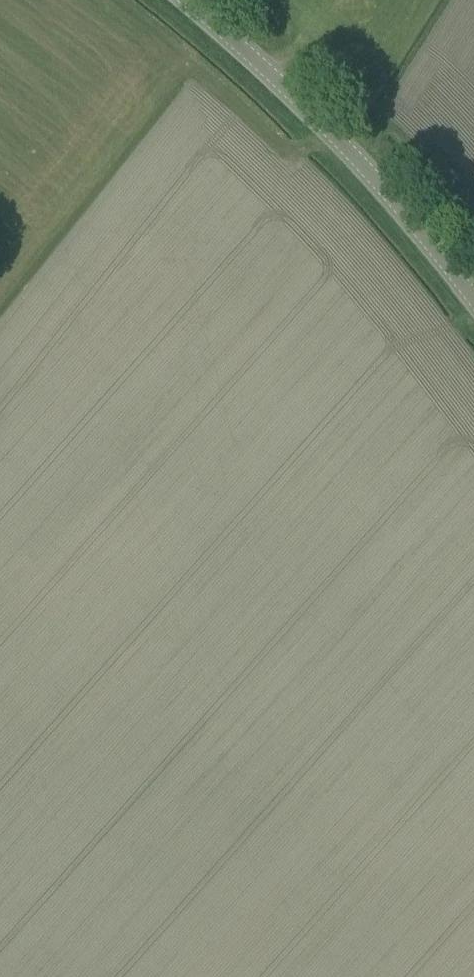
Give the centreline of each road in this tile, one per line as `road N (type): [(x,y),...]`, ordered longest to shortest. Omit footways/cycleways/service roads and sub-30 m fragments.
road 1 (tertiary): [(473,295),(364,167),(183,0)]

